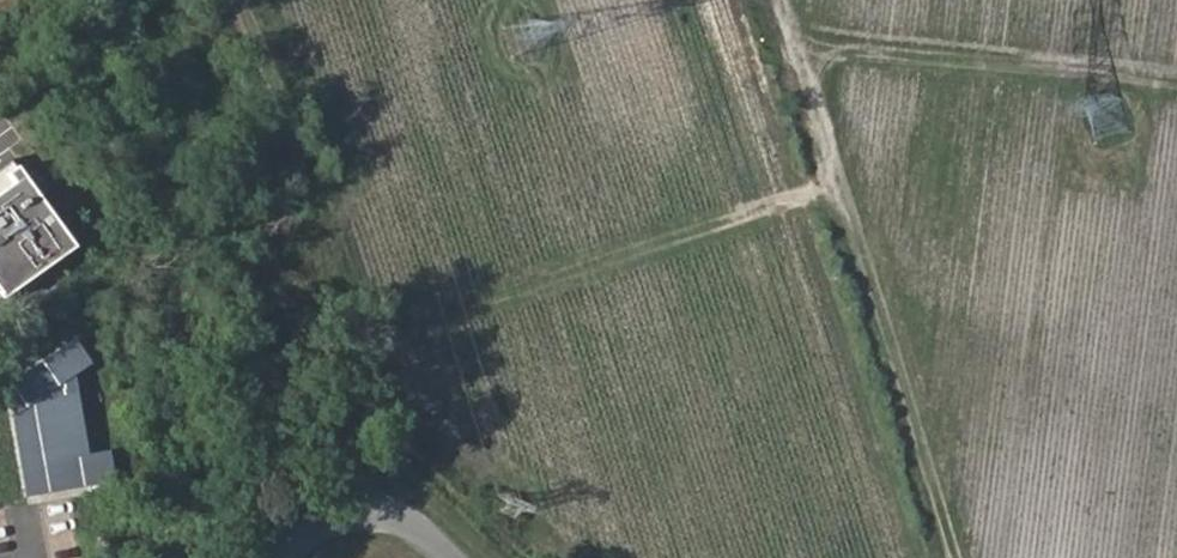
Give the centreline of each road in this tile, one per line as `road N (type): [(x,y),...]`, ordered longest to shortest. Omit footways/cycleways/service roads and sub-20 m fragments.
road 1 (track): [(785,0),(960,557)]
road 2 (track): [(842,183),(414,325)]
road 3 (track): [(798,48),(1176,91)]
road 4 (unclassified): [(283,557),(327,528),(388,515),(455,557)]

